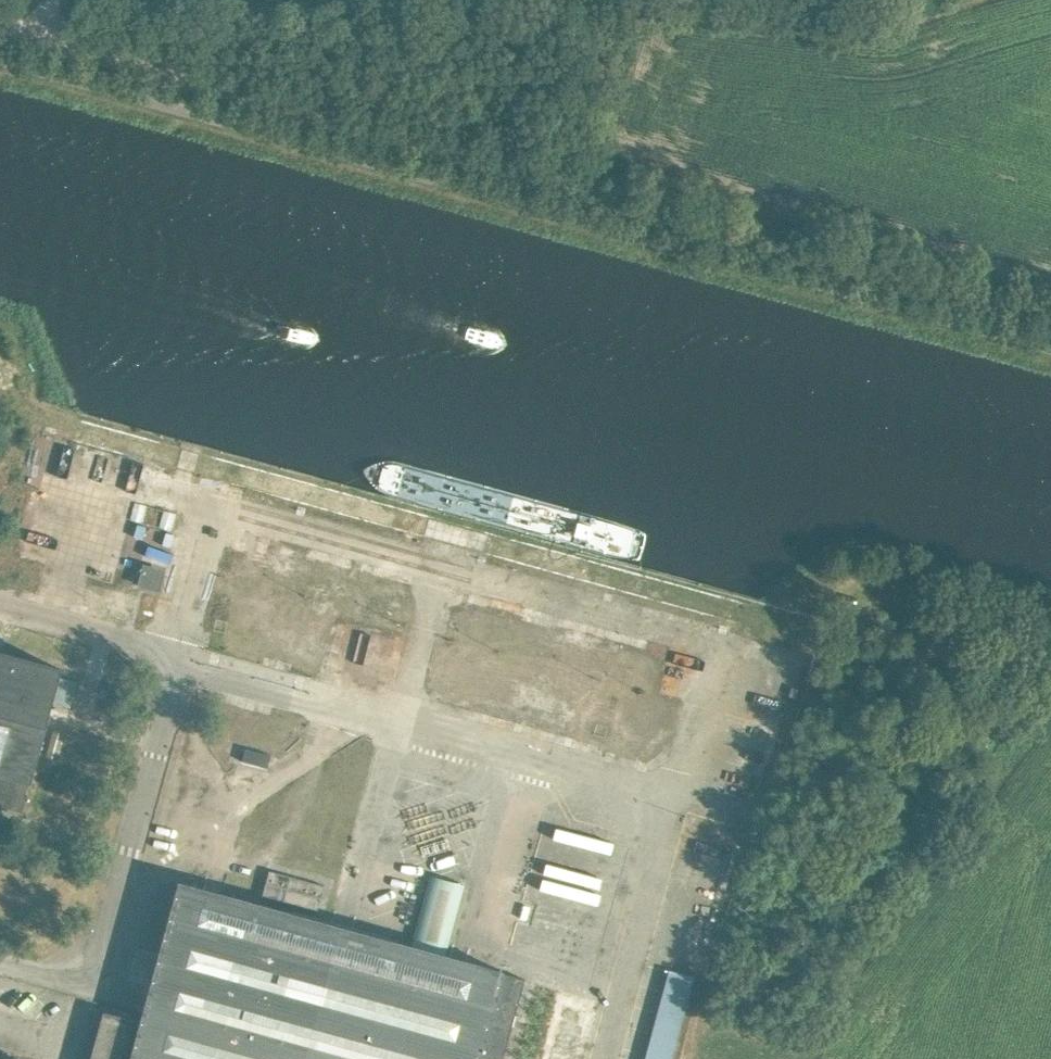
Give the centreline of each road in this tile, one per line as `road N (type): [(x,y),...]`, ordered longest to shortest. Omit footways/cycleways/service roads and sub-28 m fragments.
road 1 (track): [(1050,317),(0,32)]
road 2 (track): [(1050,657),(954,630),(913,603),(878,595),(857,604),(853,623),(865,636),(901,650),(938,644)]
road 3 (unclassified): [(424,724),(465,567)]

